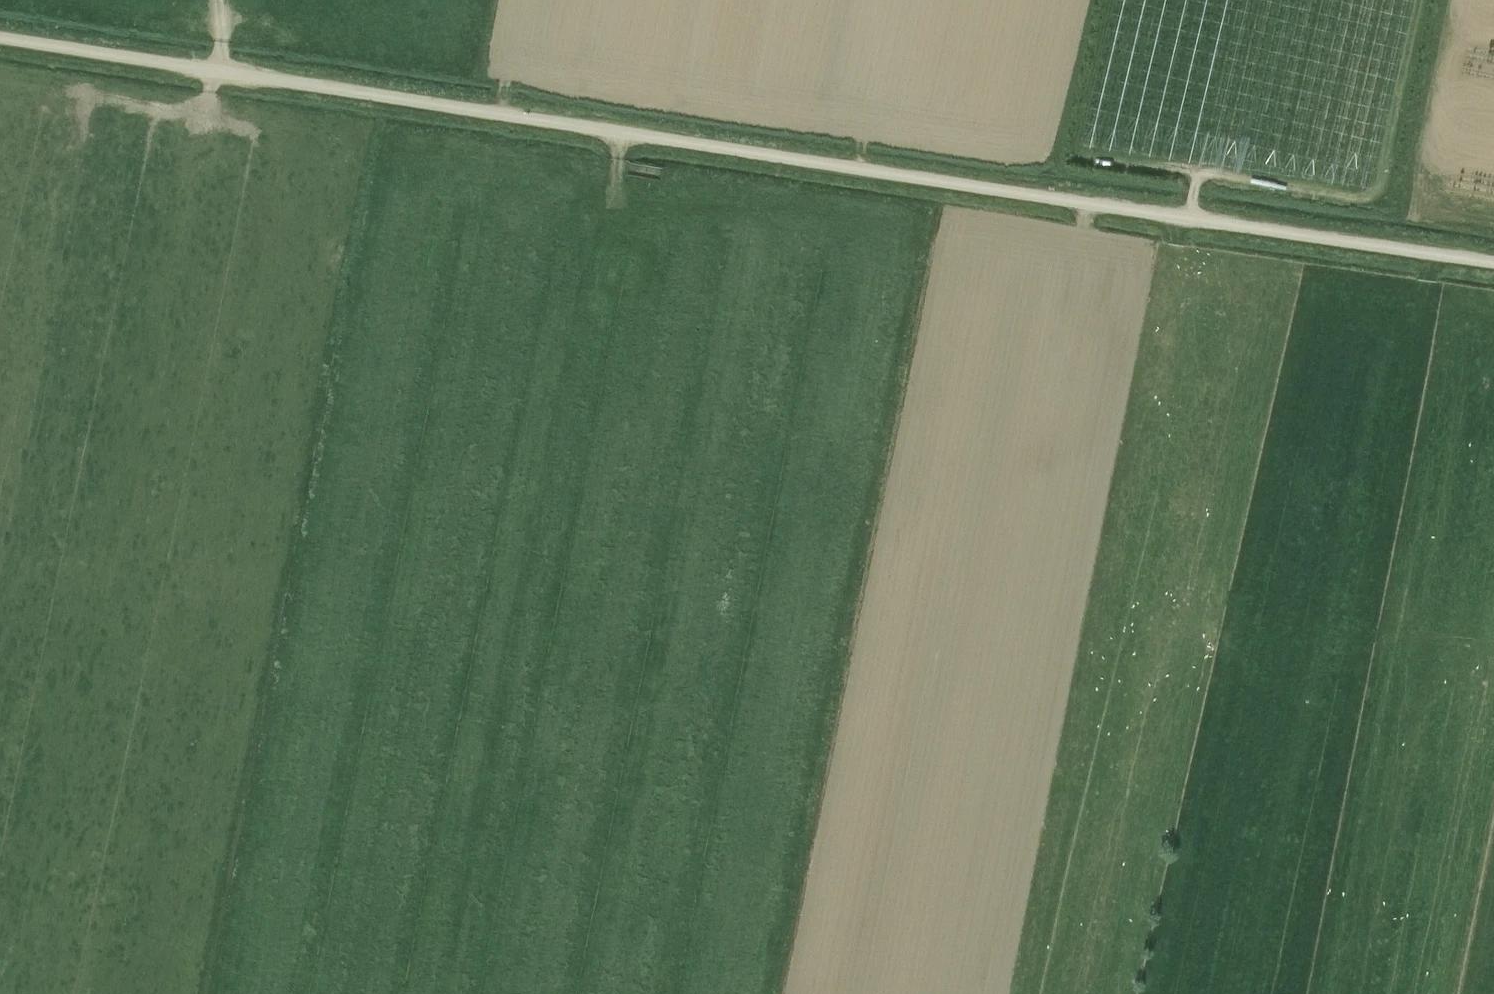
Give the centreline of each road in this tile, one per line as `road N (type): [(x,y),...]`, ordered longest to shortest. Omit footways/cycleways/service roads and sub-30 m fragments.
road 1 (unclassified): [(1493,268),(0,37)]

